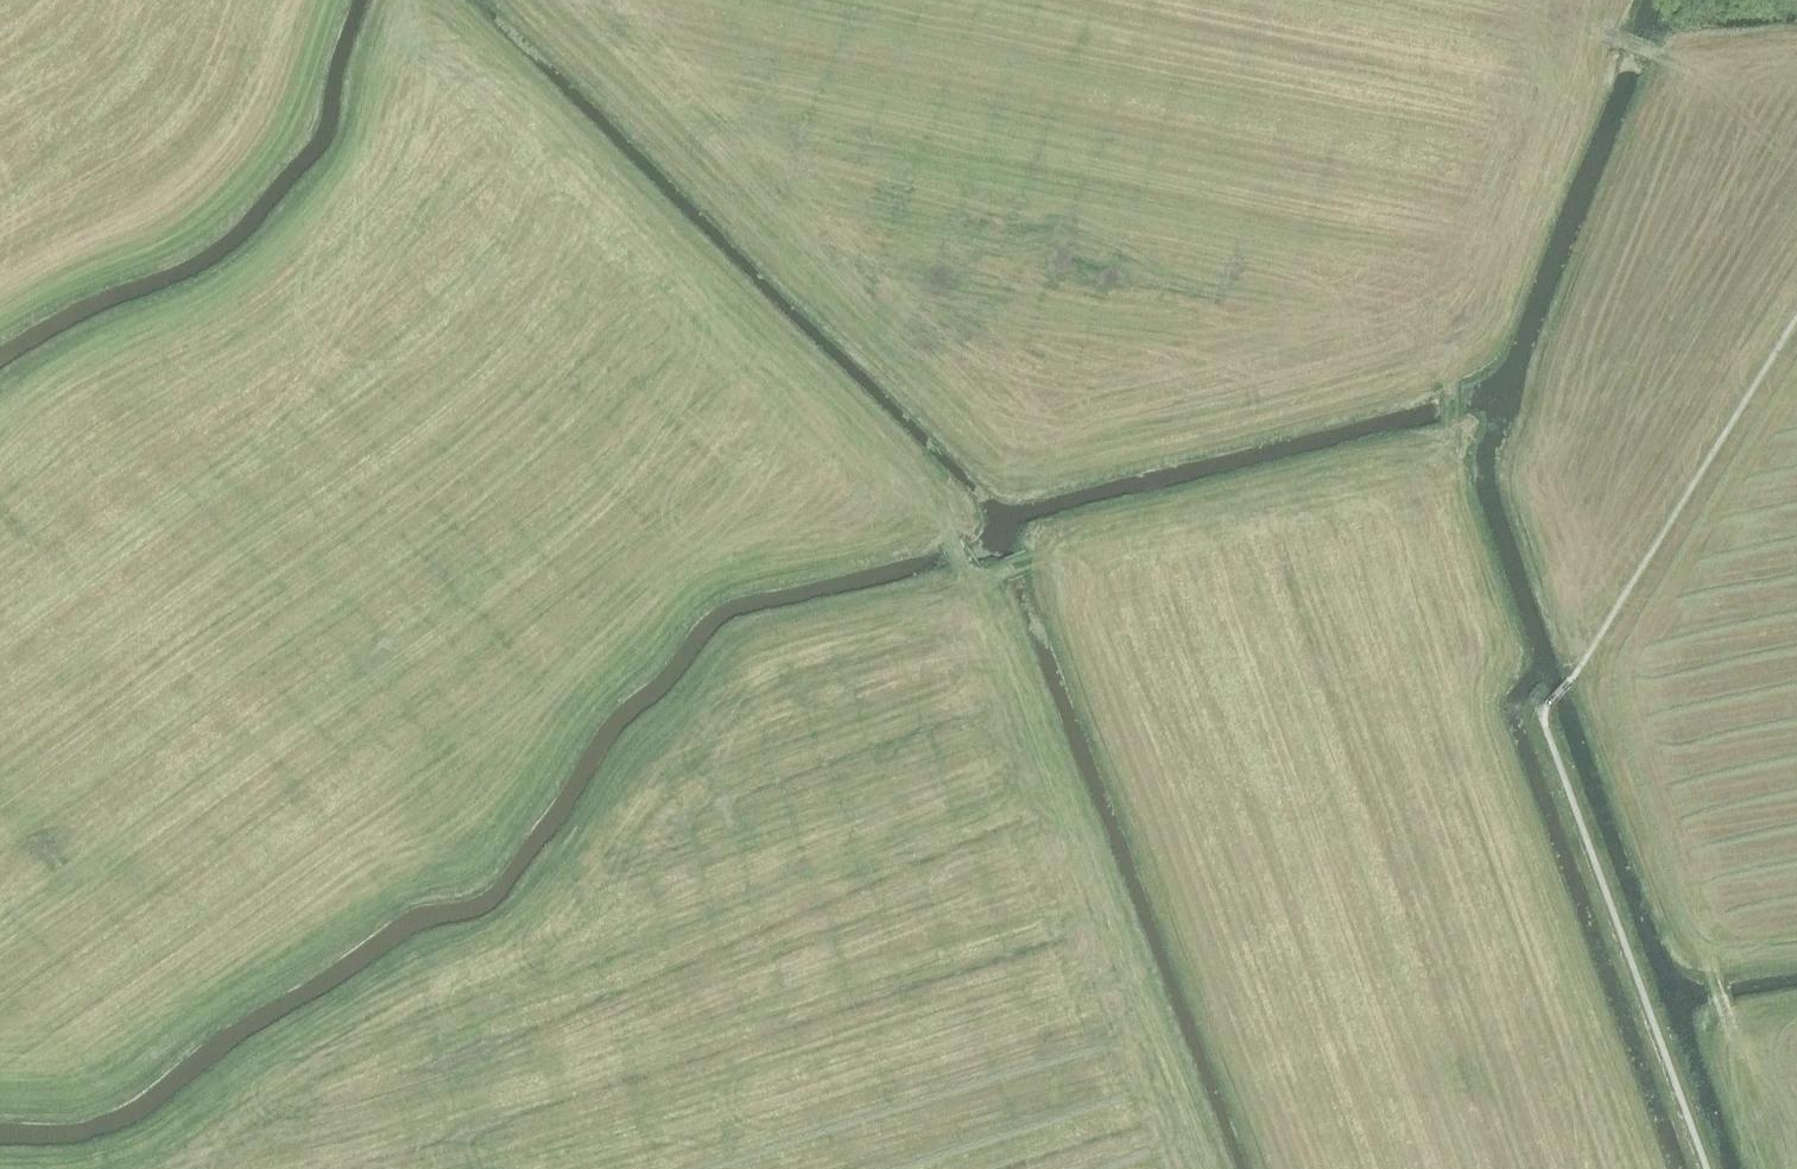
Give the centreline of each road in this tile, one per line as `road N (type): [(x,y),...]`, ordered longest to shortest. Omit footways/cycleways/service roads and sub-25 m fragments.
road 1 (track): [(1777,1168),(1694,935)]

